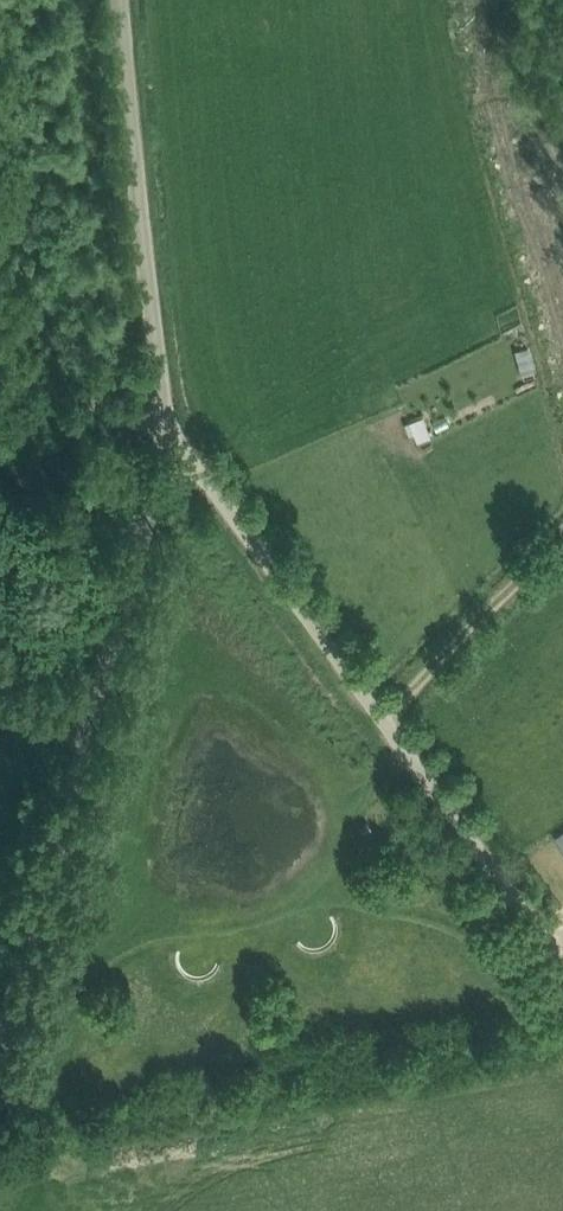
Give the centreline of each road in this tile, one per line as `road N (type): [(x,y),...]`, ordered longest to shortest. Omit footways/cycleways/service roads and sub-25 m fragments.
road 1 (unclassified): [(173,437),(562,947)]
road 2 (unclassified): [(0,1040),(173,437)]
road 3 (unclassified): [(127,0),(173,437)]
road 4 (track): [(388,715),(534,571),(562,554)]

